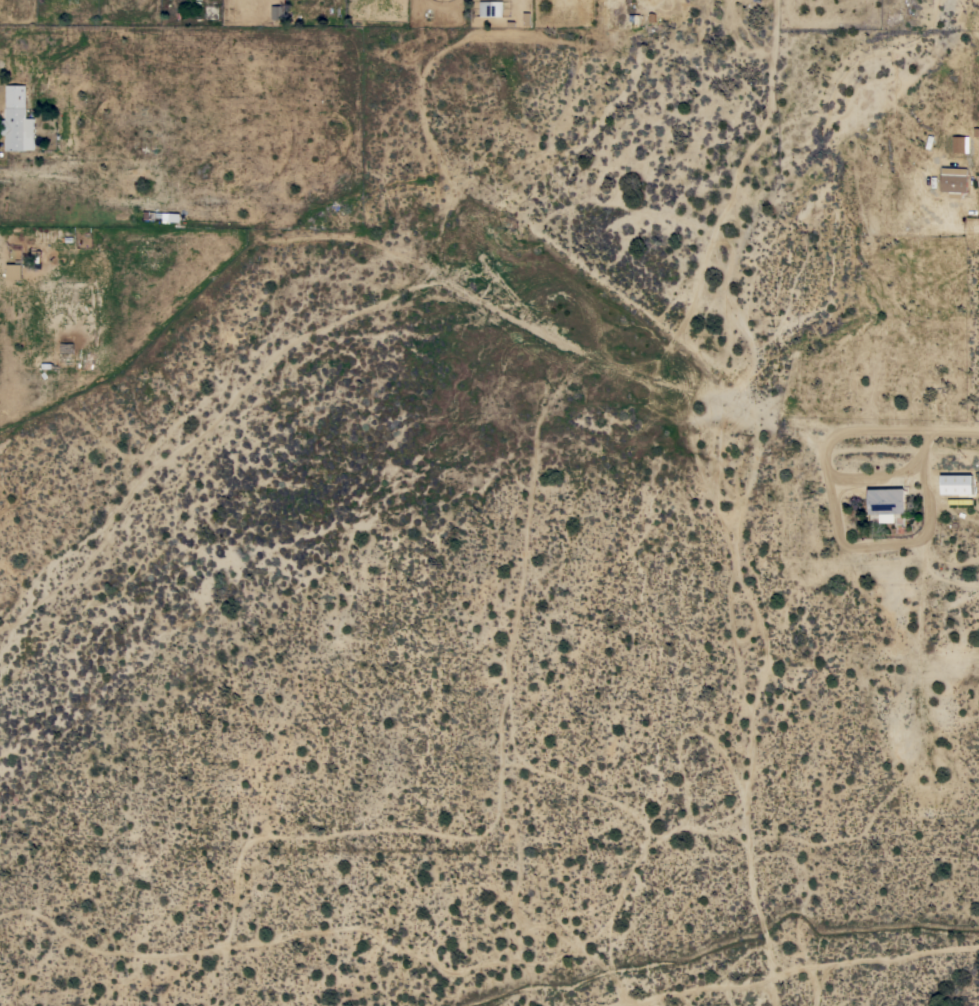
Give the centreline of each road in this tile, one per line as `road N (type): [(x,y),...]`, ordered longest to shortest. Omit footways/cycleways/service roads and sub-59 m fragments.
road 1 (residential): [(978,433),(829,433)]

